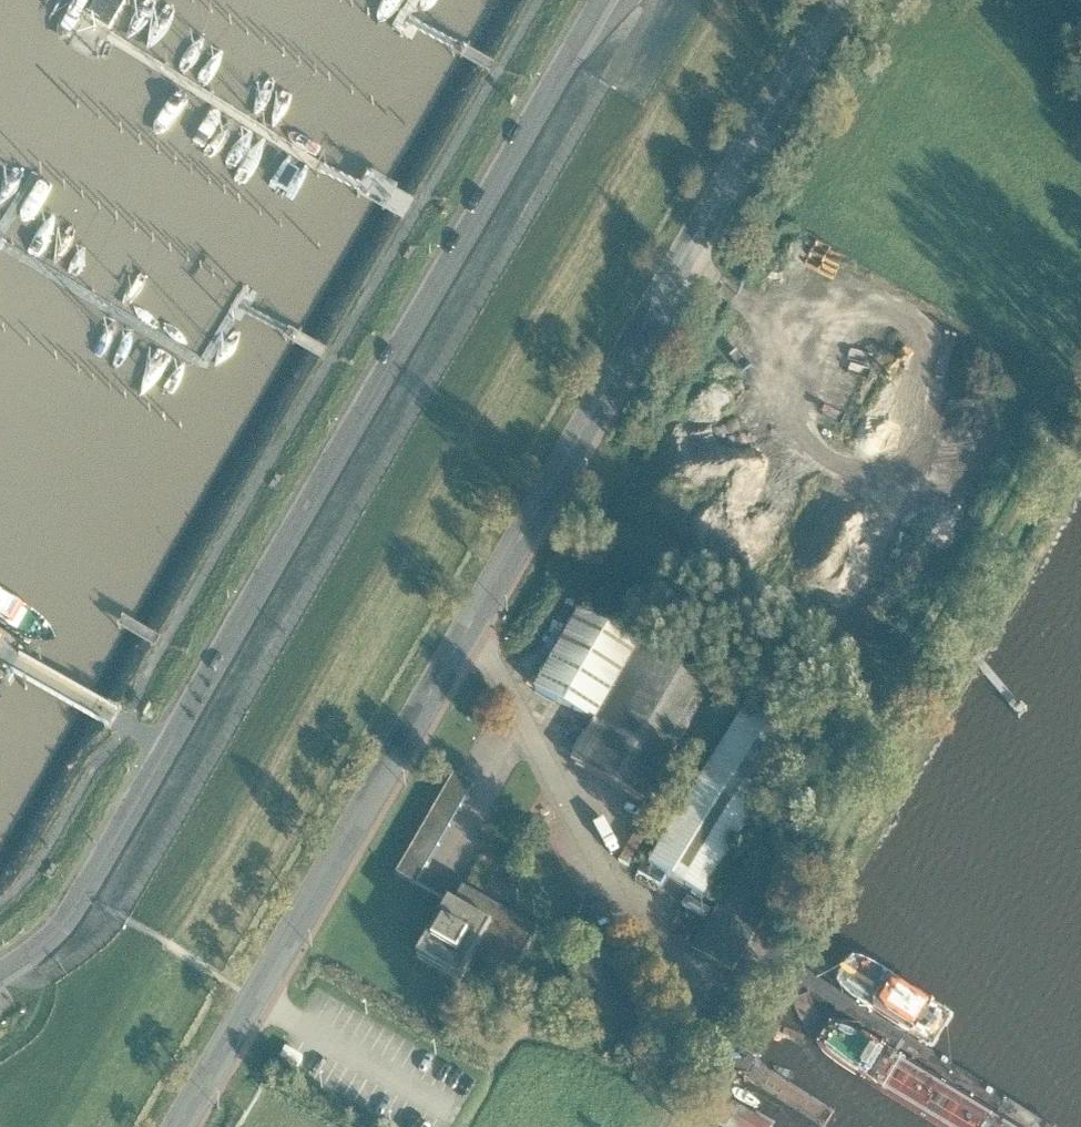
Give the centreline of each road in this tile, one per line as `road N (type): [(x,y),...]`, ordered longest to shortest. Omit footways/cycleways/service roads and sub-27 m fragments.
road 1 (unclassified): [(605,0),(83,899),(54,936),(0,973)]
road 2 (track): [(132,725),(148,677),(541,0)]
road 3 (tertiary): [(836,0),(471,627)]
road 4 (tertiary): [(471,627),(184,1126)]
road 5 (unclassified): [(471,627),(704,1047)]
road 6 (track): [(132,725),(98,764),(48,851),(0,902)]

